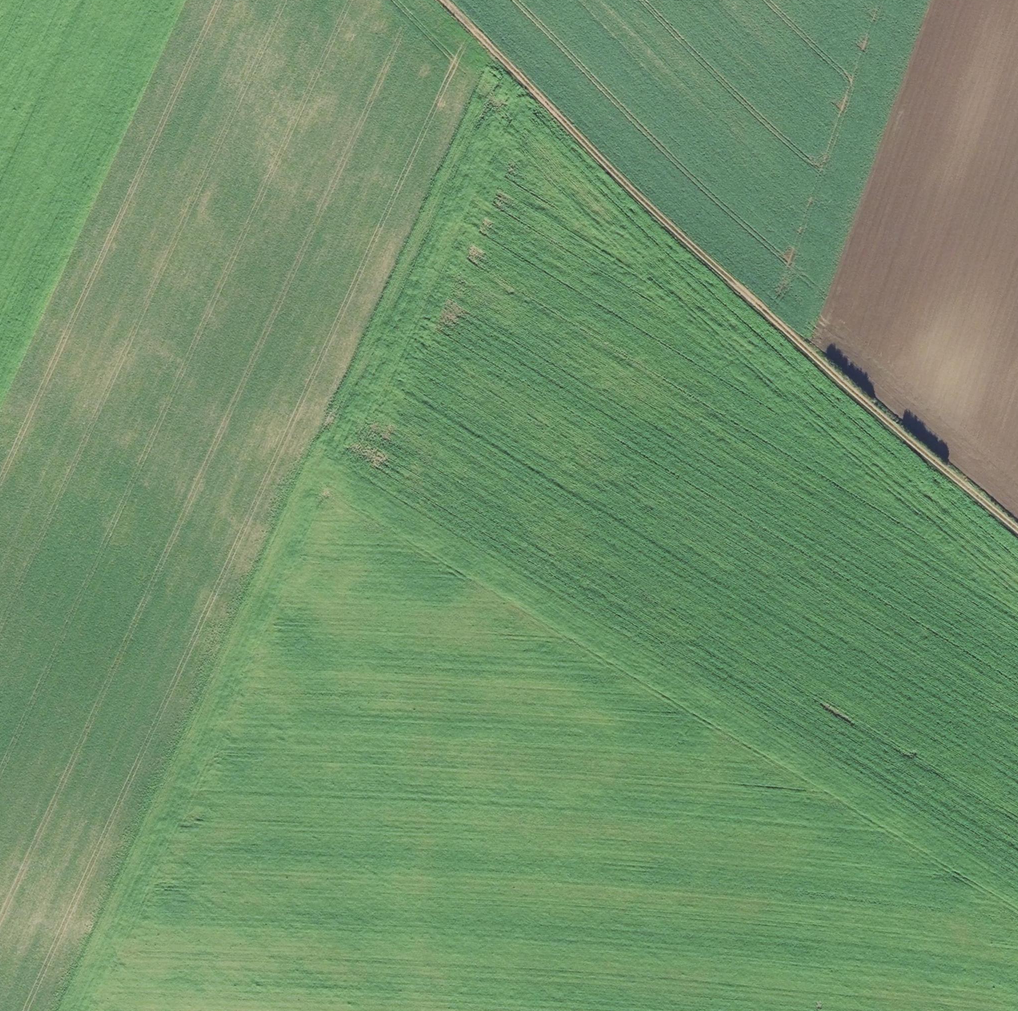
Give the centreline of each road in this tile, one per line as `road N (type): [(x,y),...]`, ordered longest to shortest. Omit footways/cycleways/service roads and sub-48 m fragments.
road 1 (track): [(1017,529),(780,328),(444,0)]

